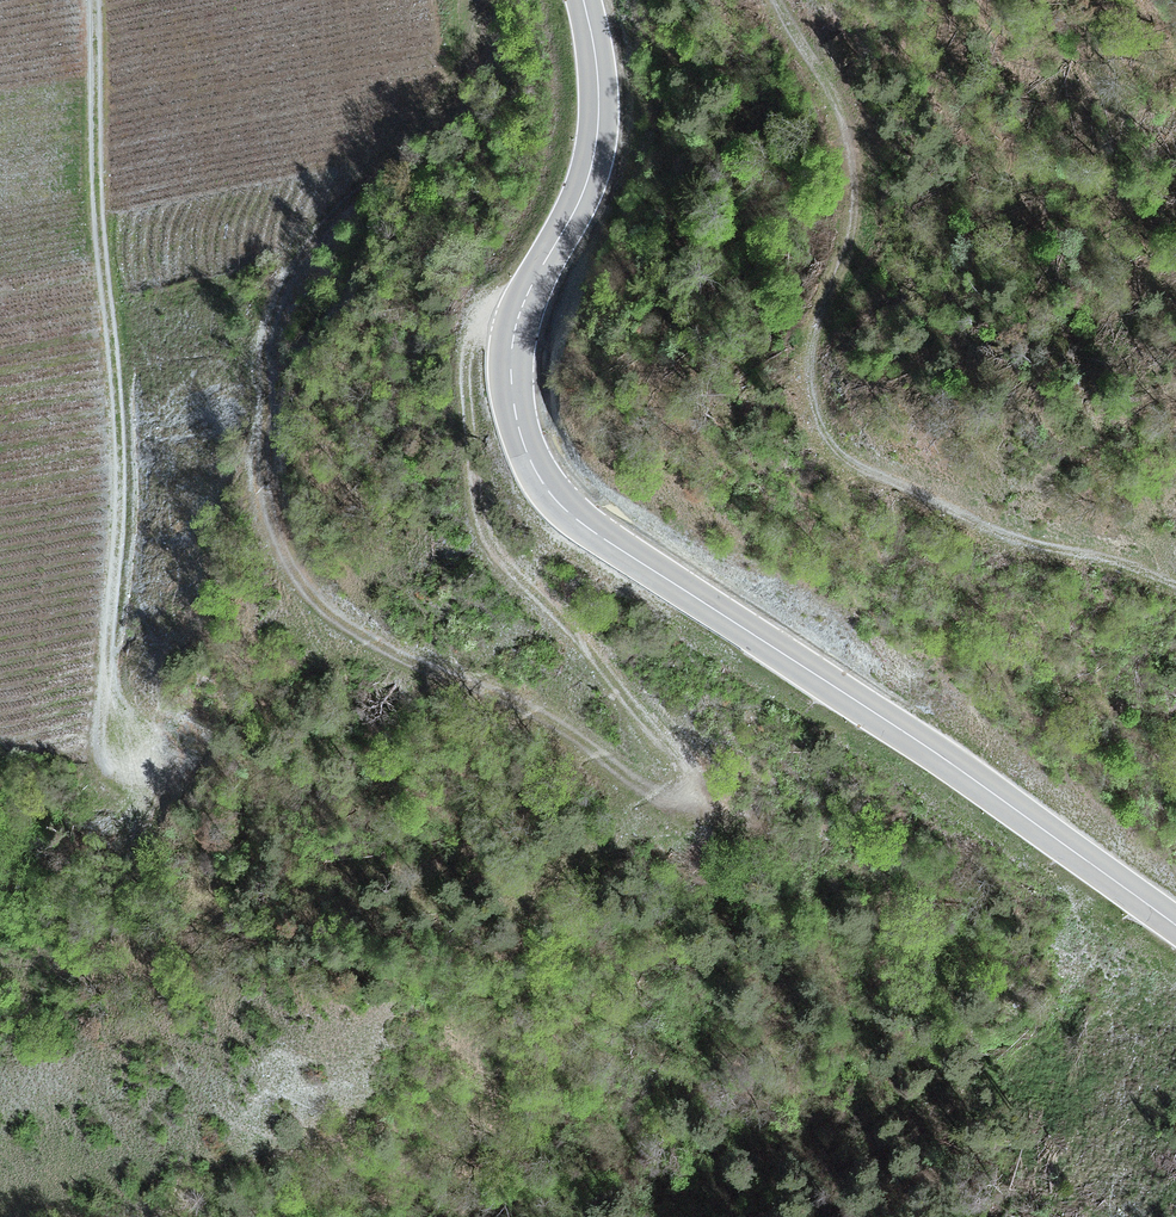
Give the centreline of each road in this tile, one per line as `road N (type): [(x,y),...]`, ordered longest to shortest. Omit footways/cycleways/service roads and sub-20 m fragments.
road 1 (tertiary): [(1175,923),(560,505),(538,474),(521,437),(513,335),(594,158),(598,65),(585,0)]
road 2 (track): [(523,308),(488,317),(468,346),(468,488),(482,534),(670,754),(661,787),(632,782),(540,711),(360,635),(301,598),(279,544),(172,421),(120,442)]
road 3 (track): [(95,0),(100,248),(120,442),(98,751),(155,778)]

